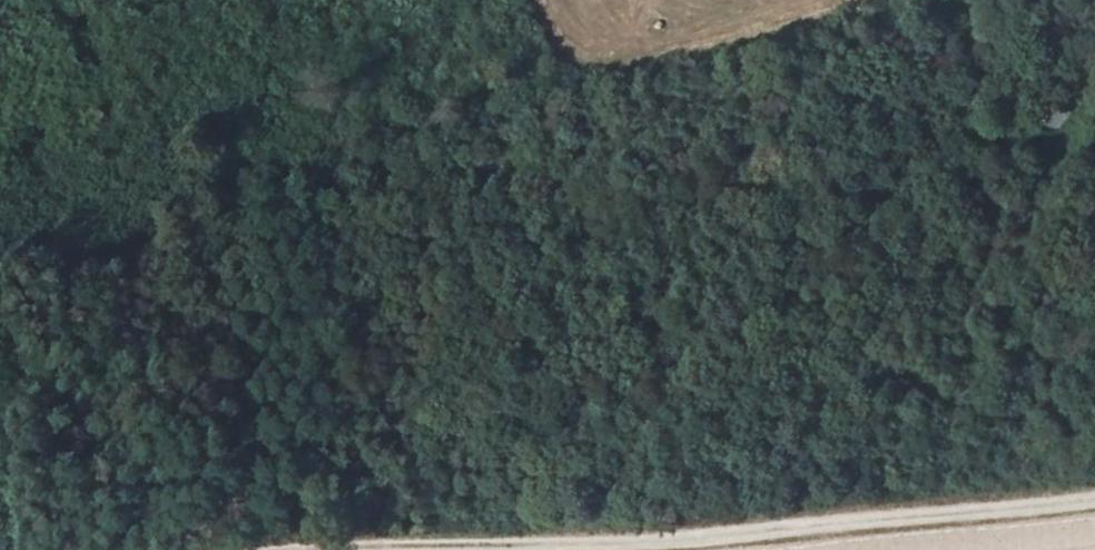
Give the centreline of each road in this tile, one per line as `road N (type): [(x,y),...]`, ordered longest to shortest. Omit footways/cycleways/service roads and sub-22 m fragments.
road 1 (track): [(1094,497),(637,542),(341,549)]

